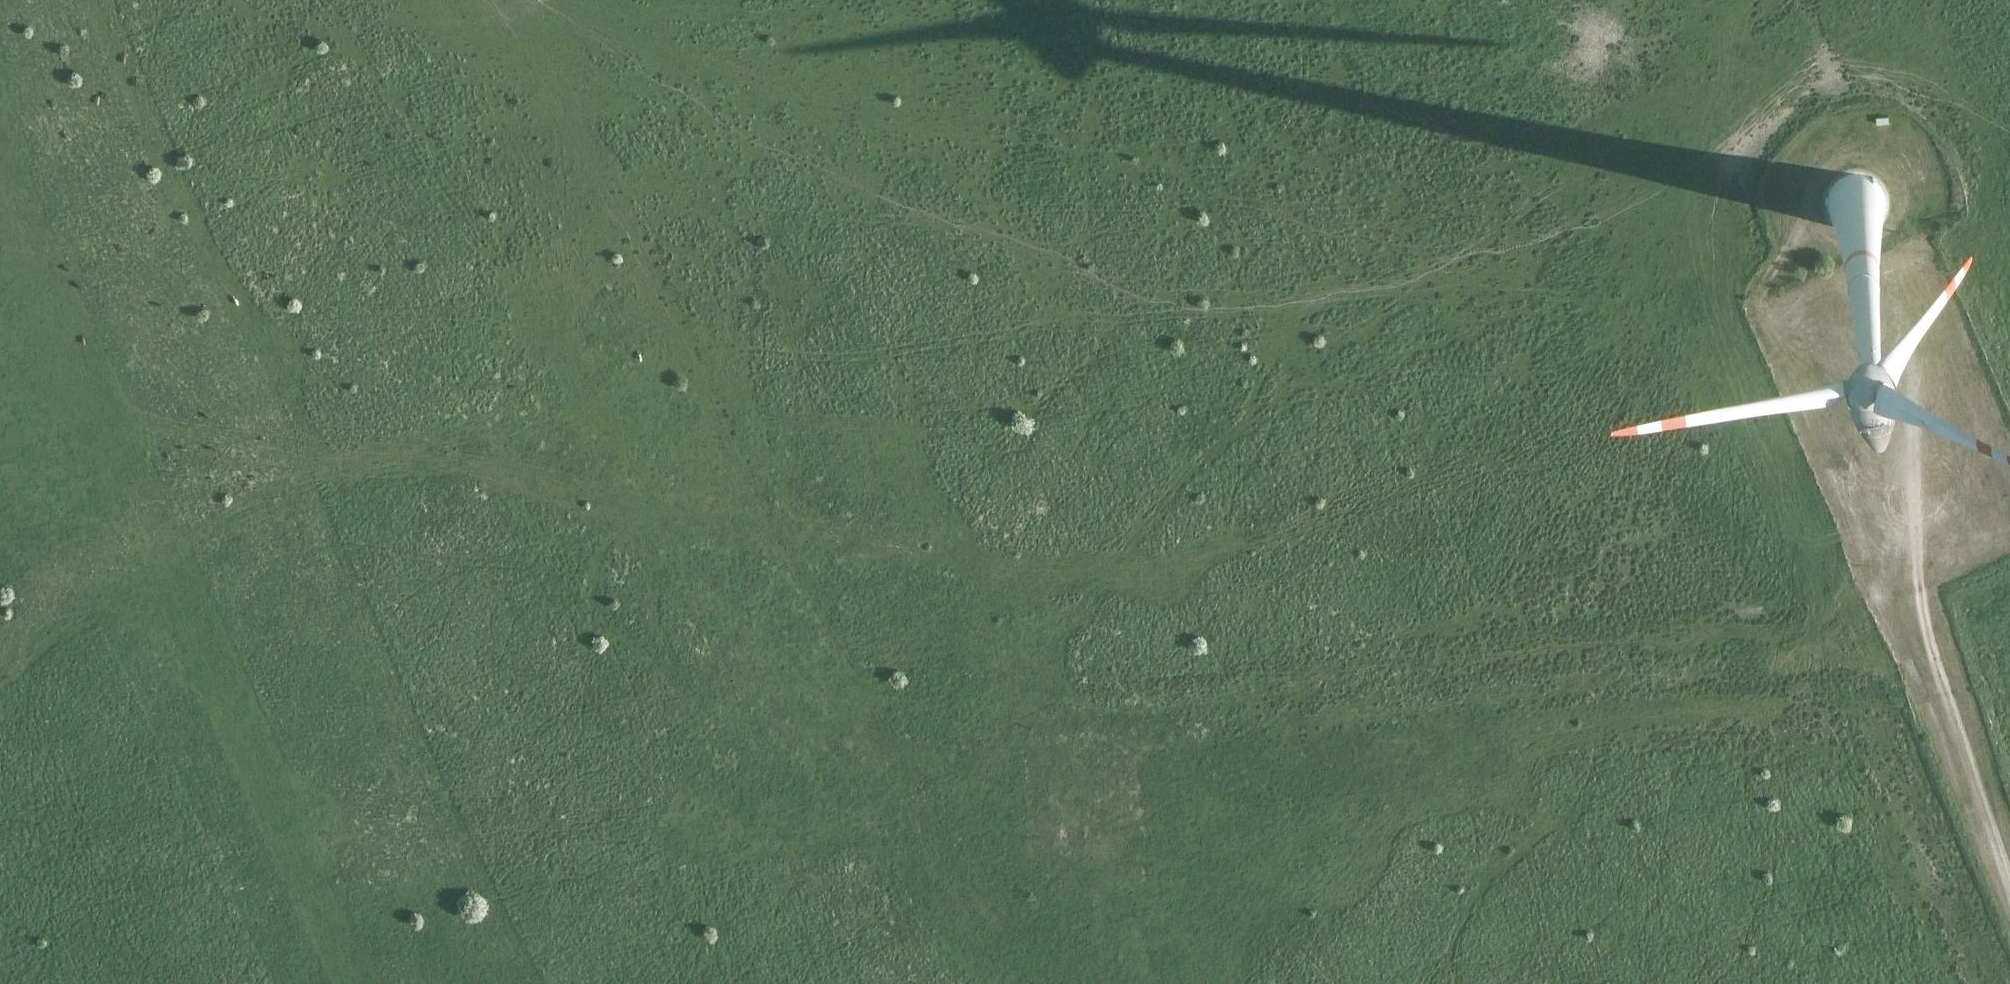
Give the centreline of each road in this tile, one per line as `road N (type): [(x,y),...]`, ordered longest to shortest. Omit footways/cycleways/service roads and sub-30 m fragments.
road 1 (track): [(1916,654),(1044,752)]
road 2 (track): [(1822,384),(1916,654),(2009,882)]

